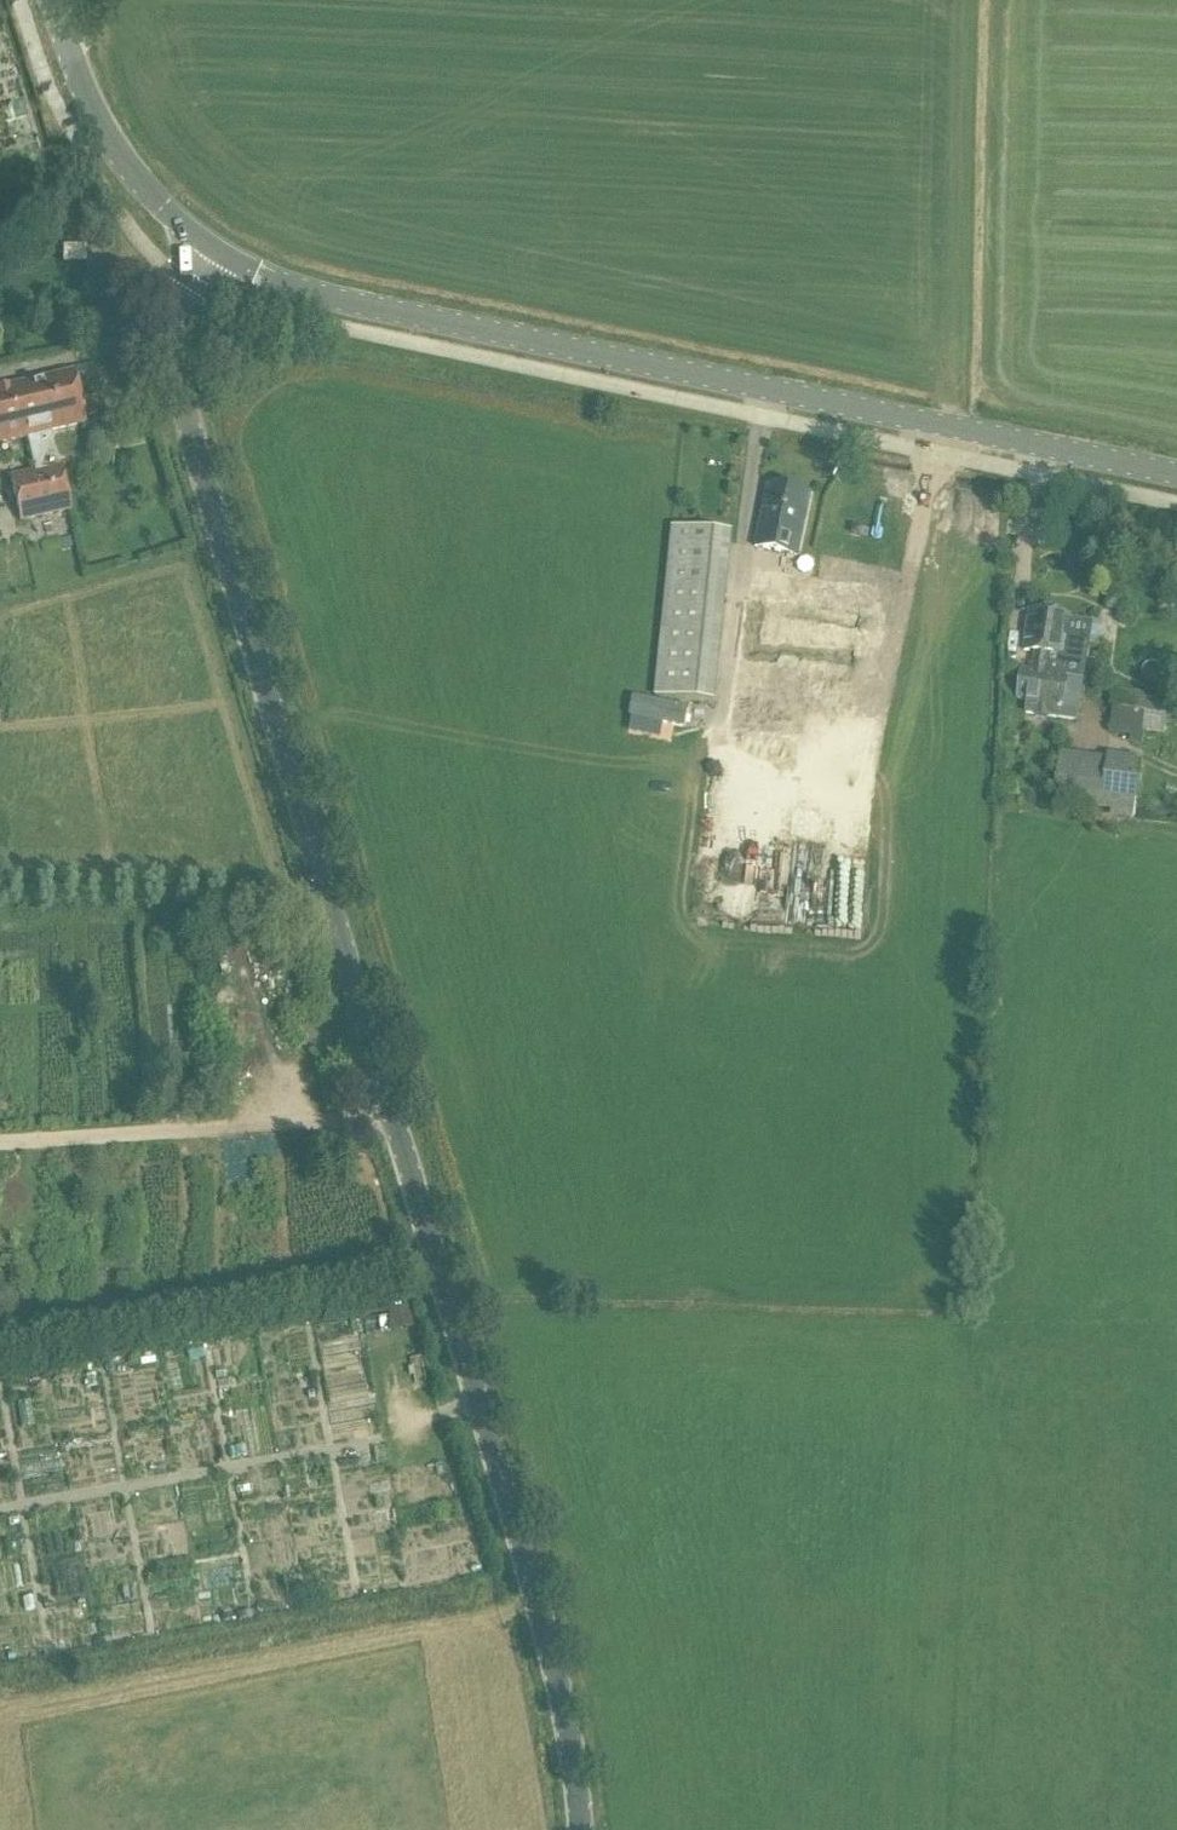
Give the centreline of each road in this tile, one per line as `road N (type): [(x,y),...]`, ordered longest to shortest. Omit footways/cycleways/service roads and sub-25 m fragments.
road 1 (tertiary): [(581,1829),(556,1662),(164,328),(207,246)]
road 2 (tertiary): [(207,246),(255,271),(343,299),(1176,474)]
road 3 (tertiary): [(56,0),(101,123),(136,177),(207,246)]

